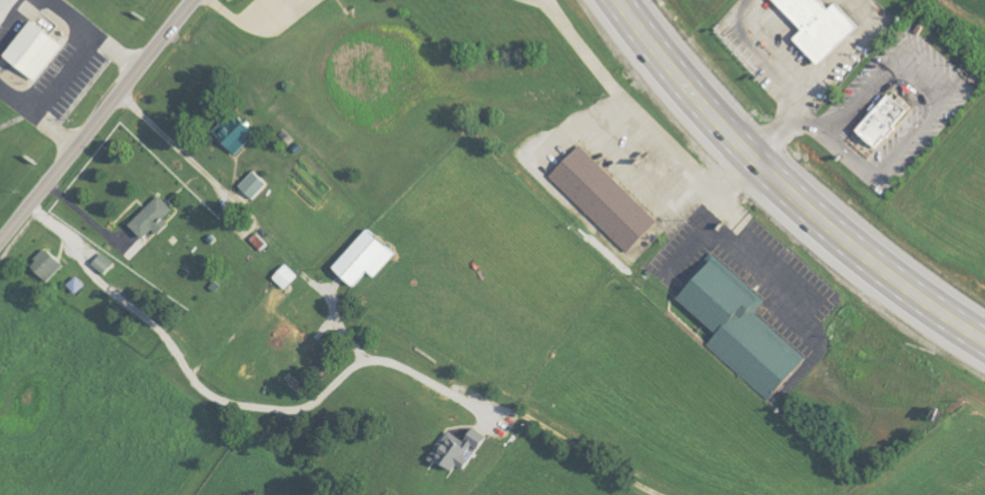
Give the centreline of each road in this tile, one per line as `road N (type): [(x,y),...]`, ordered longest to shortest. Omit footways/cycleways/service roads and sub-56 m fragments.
road 1 (residential): [(683,494),(666,473),(119,96)]
road 2 (trunk): [(984,342),(795,200),(700,104),(618,0)]
road 3 (secondary): [(0,246),(196,0)]

